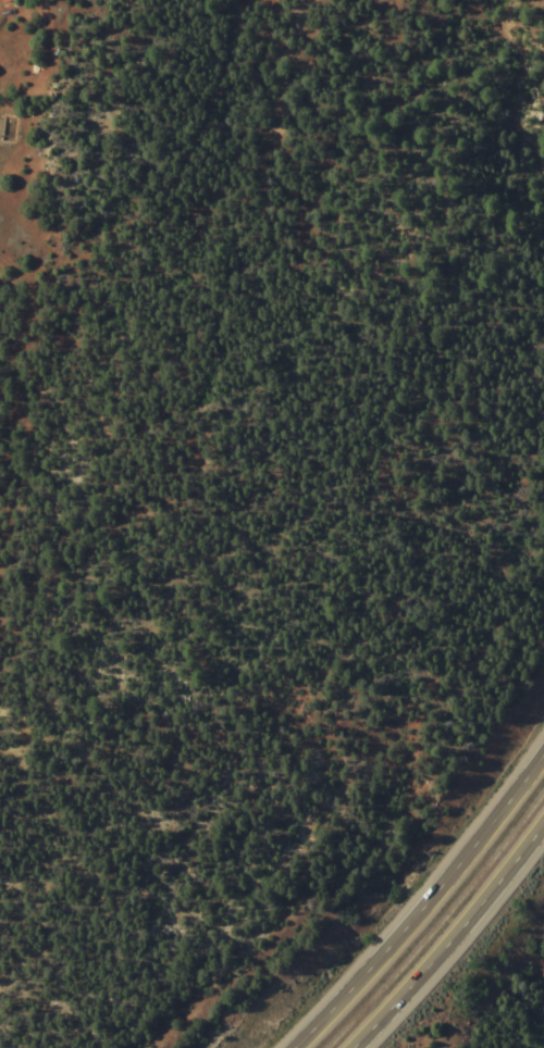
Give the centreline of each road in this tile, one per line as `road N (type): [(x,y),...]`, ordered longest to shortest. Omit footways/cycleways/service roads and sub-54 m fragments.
road 1 (motorway): [(543,735),(341,1010),(302,1047)]
road 2 (motorway): [(351,1047),(543,833)]

